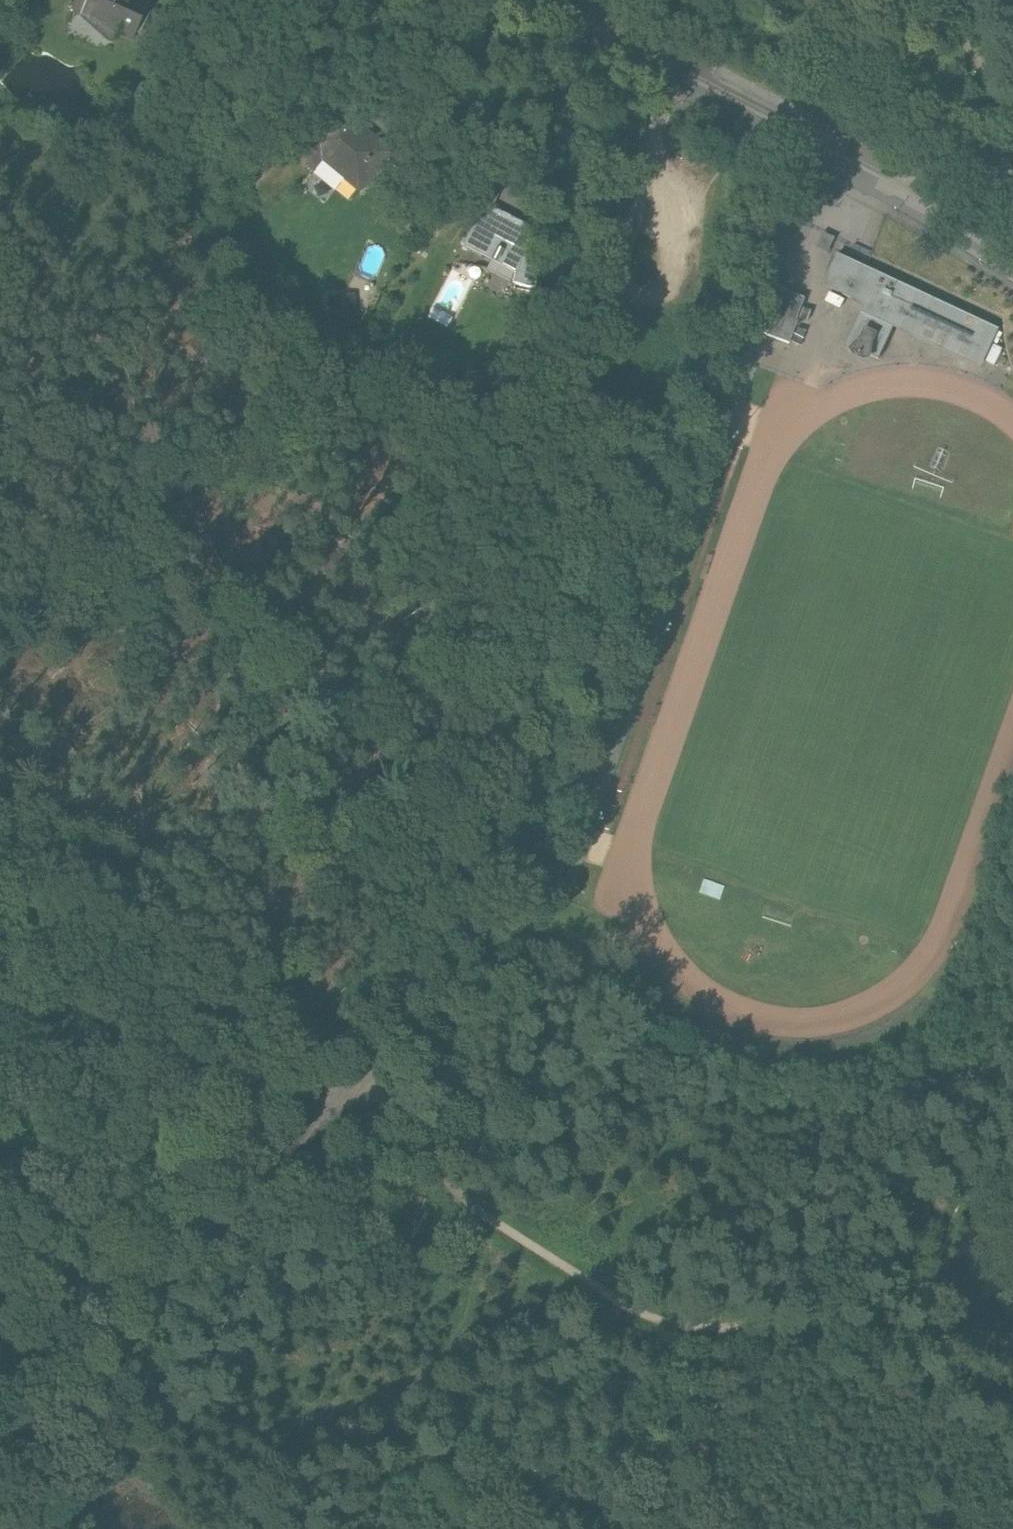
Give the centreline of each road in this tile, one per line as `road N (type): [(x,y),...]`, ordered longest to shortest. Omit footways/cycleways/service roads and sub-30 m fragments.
road 1 (track): [(1012,1344),(658,1321),(476,1207),(447,1184),(361,1074)]
road 2 (residential): [(525,0),(919,206),(1012,264)]
road 3 (track): [(345,1093),(79,1397),(52,1425),(0,1453)]
road 4 (track): [(345,1093),(287,1031),(190,896),(0,800)]
road 5 (track): [(0,1196),(104,1204),(134,1193),(208,1127),(320,1065)]
road 6 (track): [(0,1086),(78,1109),(208,1127)]

